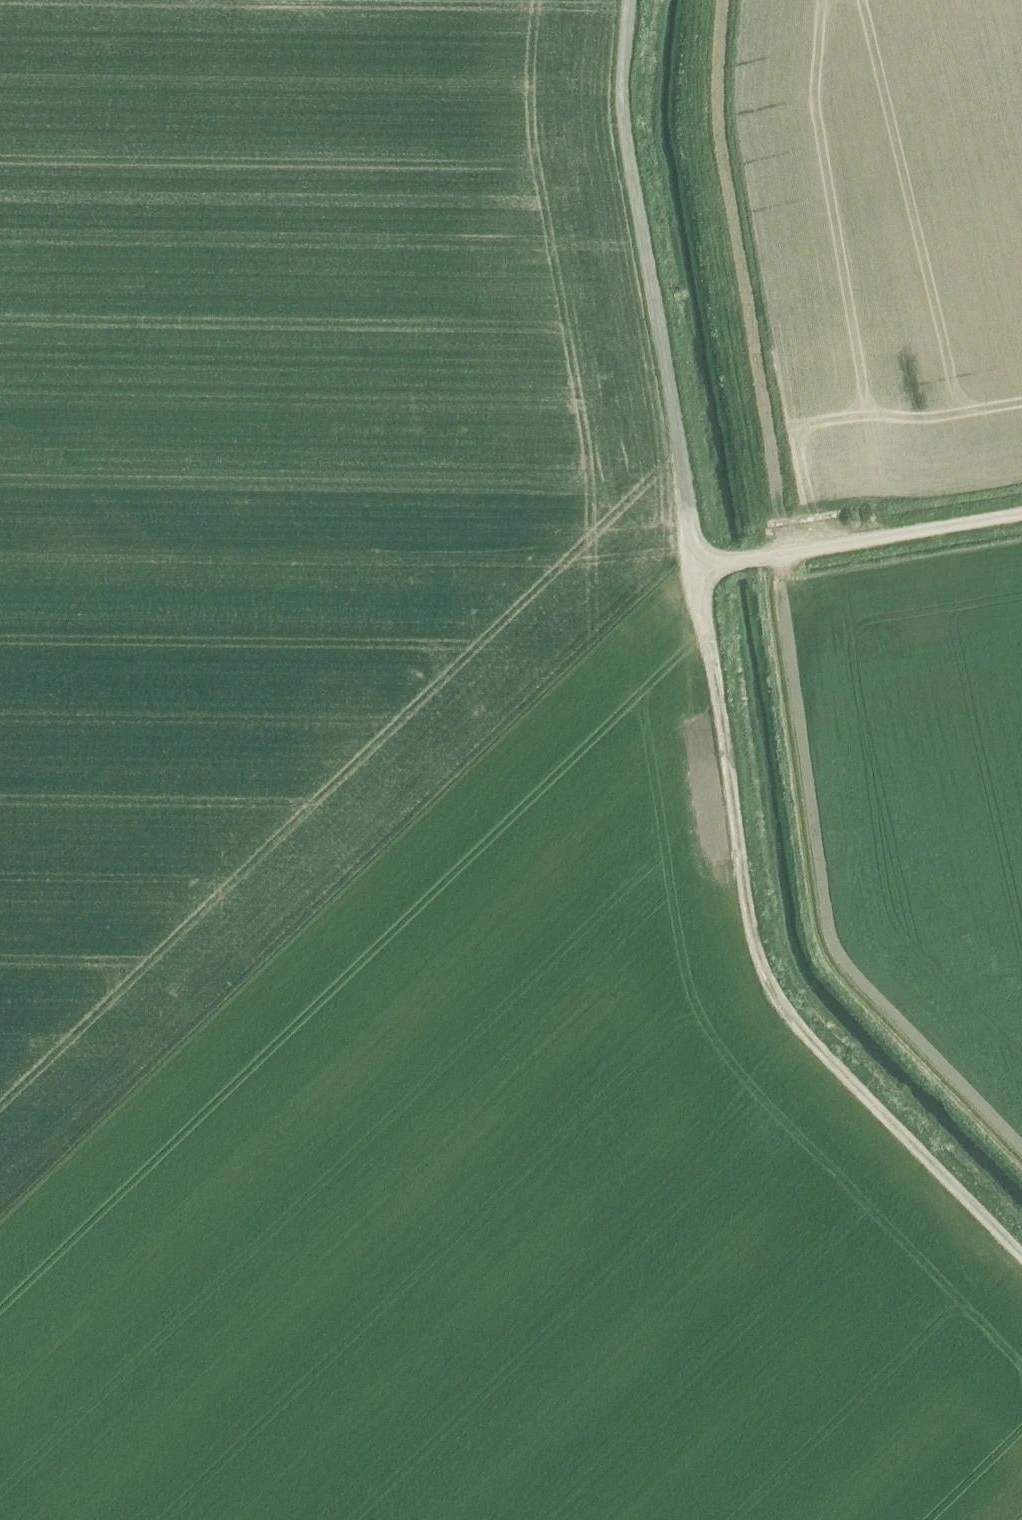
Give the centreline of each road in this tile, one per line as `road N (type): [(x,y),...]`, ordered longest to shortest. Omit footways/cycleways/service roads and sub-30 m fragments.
road 1 (unclassified): [(1021,1253),(780,1006),(750,918),(712,651),(691,569)]
road 2 (unclassified): [(691,569),(687,489),(623,123),(629,0)]
road 3 (unclassified): [(691,569),(1021,513)]

